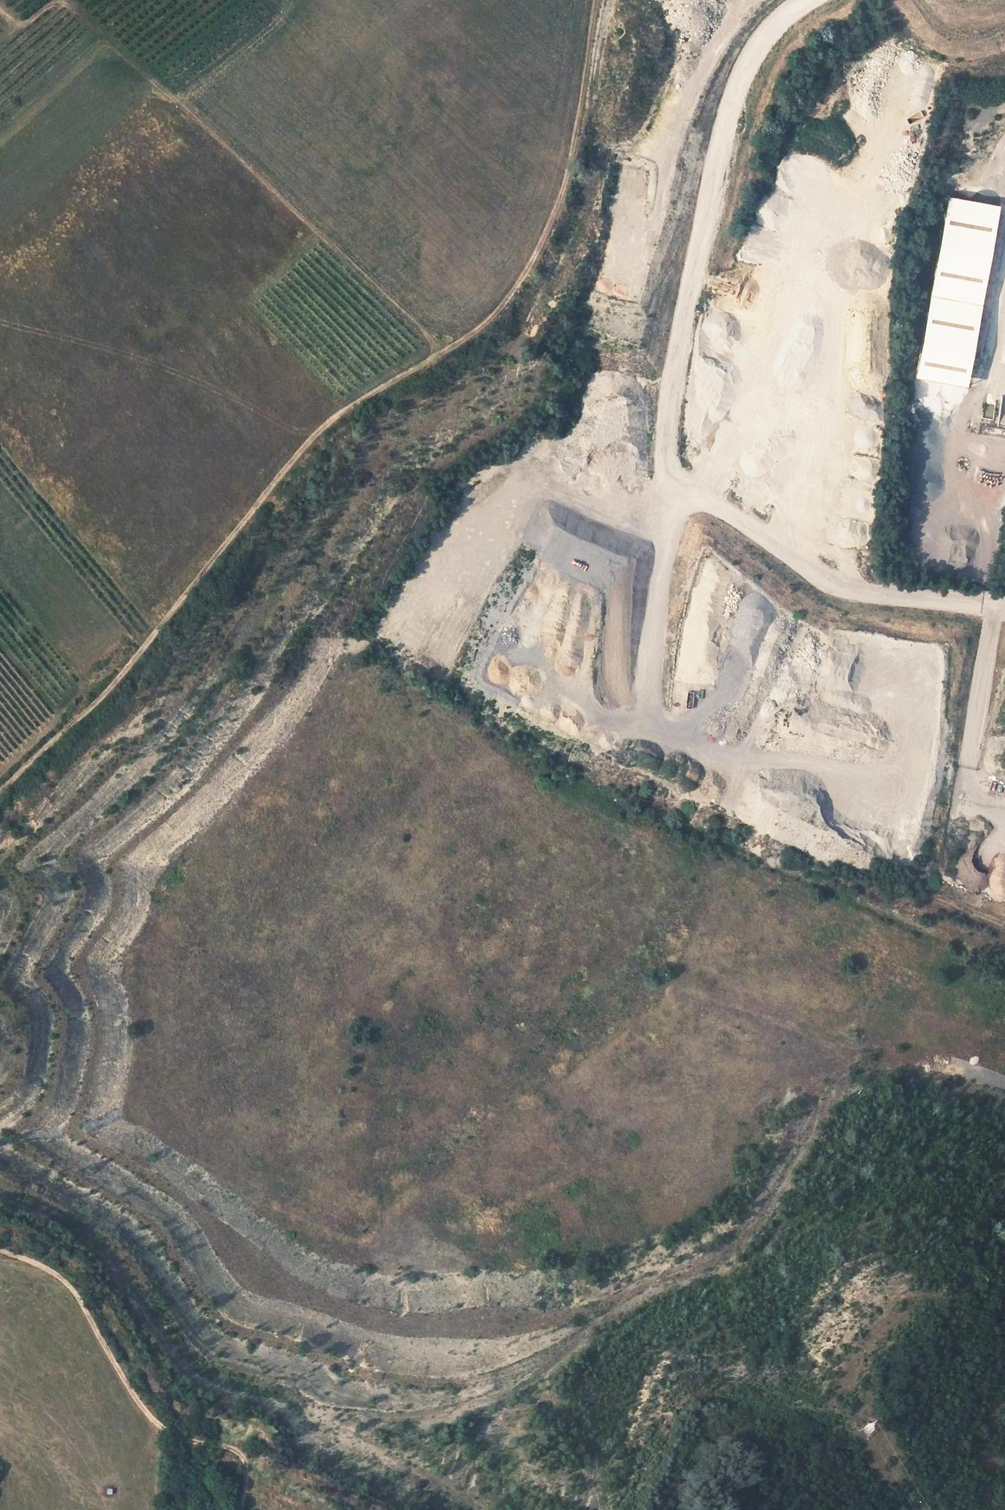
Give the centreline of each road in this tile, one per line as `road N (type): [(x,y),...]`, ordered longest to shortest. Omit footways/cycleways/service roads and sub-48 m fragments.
road 1 (track): [(0,791),(108,690),(310,440),(365,396),(468,336),(519,282),(561,194),(595,0)]
road 2 (track): [(442,351),(69,5),(51,2),(24,22),(0,11)]
road 3 (track): [(240,1509),(250,1479),(241,1448),(162,1429),(137,1408),(75,1295),(56,1276),(0,1249)]

